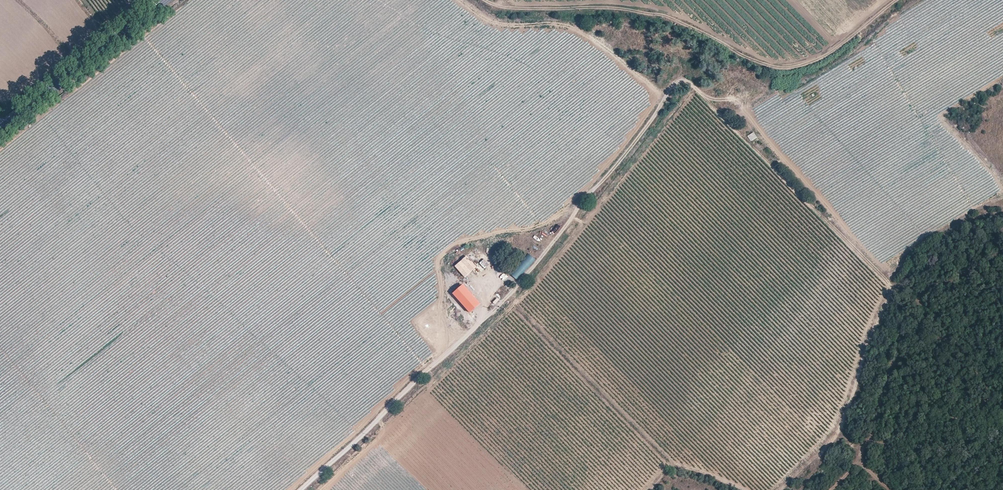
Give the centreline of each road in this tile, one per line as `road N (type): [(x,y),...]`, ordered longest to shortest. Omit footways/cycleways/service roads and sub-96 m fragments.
road 1 (track): [(485,318),(678,81),(712,99),(735,99),(881,267)]
road 2 (track): [(897,0),(834,50),(781,68),(663,16),(505,9),(484,0)]
road 3 (track): [(701,93),(889,282)]
road 4 (track): [(828,489),(857,462),(857,447),(835,428),(889,282)]
road 5 (primary): [(167,0),(6,126)]

